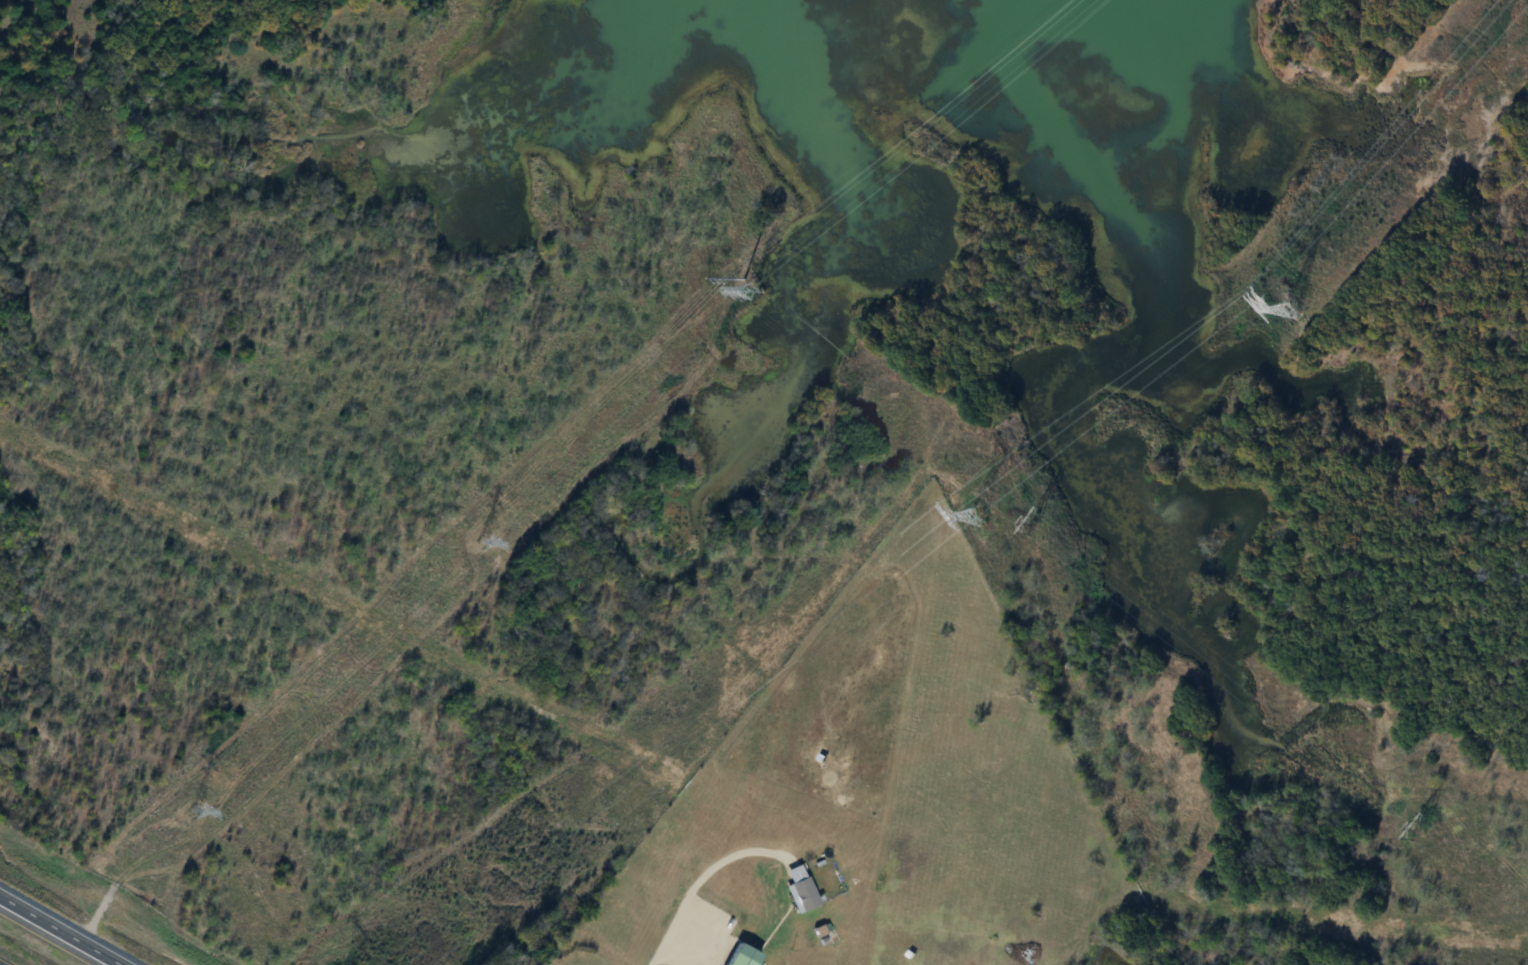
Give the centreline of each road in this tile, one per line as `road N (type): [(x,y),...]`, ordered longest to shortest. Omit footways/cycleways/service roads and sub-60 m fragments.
road 1 (trunk): [(134,964),(0,890)]

